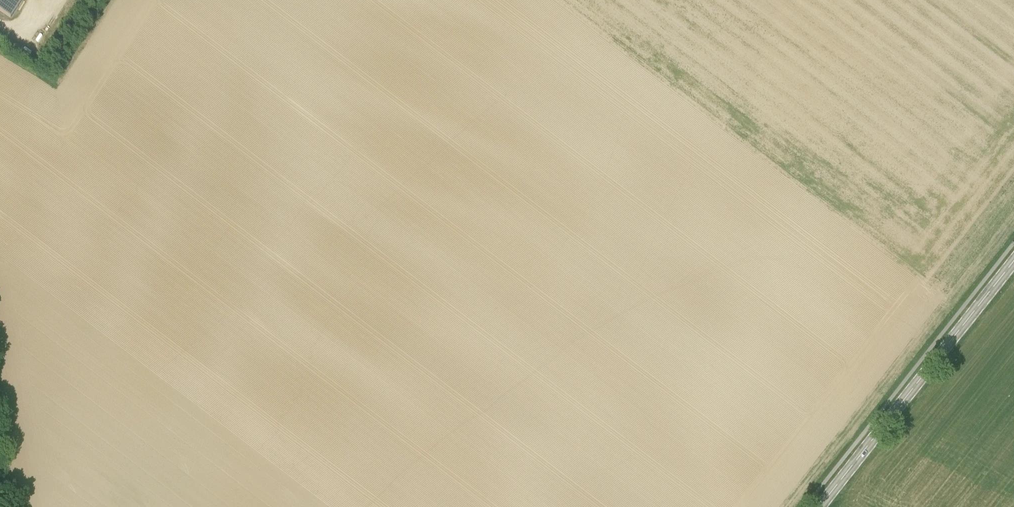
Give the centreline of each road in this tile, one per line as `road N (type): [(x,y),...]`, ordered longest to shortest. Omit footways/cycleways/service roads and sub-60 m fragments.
road 1 (secondary): [(820,506),(1013,262)]

